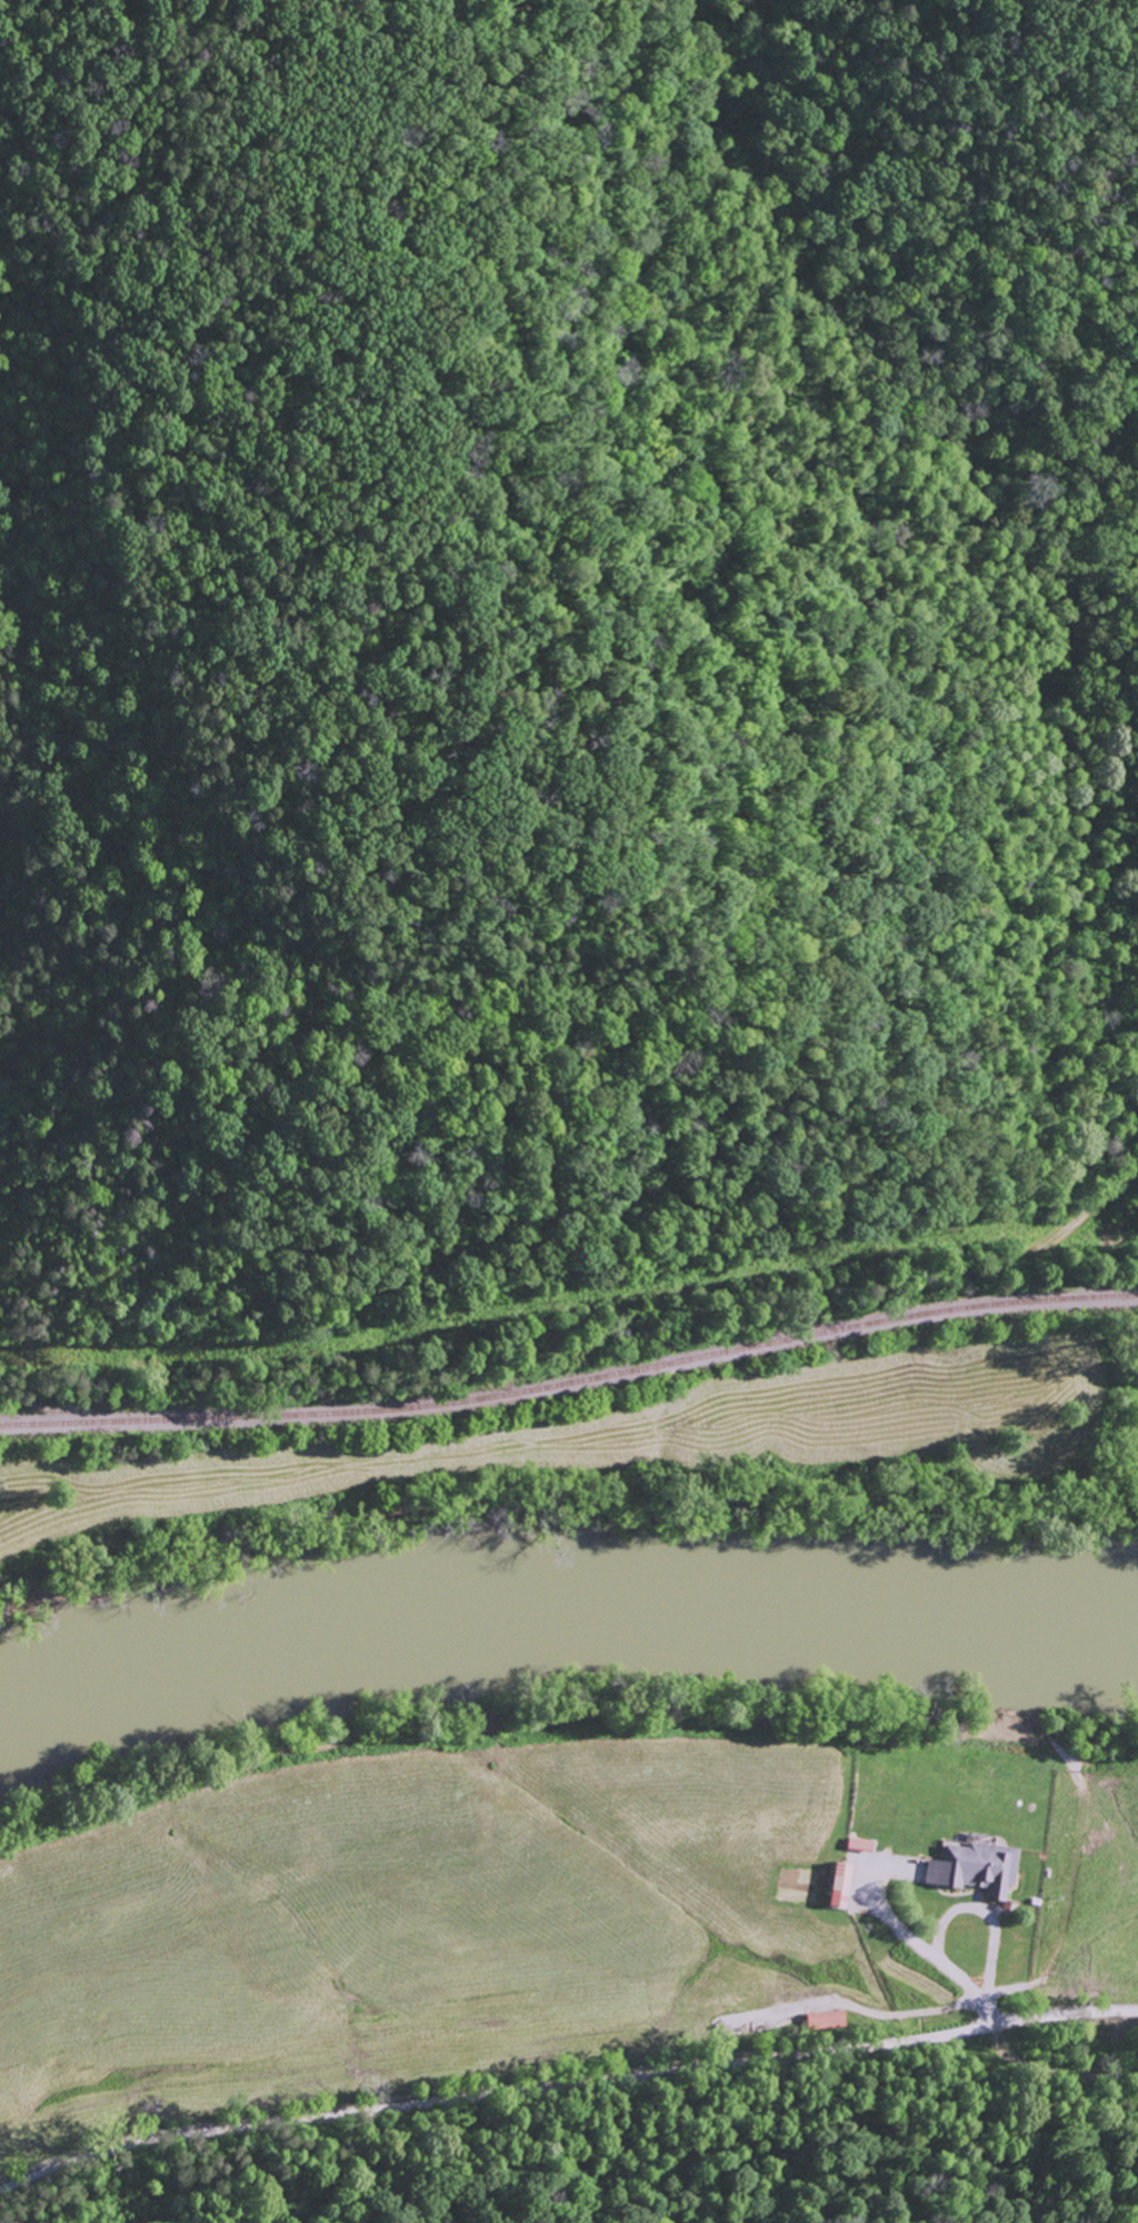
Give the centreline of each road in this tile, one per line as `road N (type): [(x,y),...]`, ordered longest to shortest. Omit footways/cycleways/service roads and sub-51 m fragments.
road 1 (residential): [(1137,2012),(1084,2013),(533,2102),(98,2151),(0,2189)]

